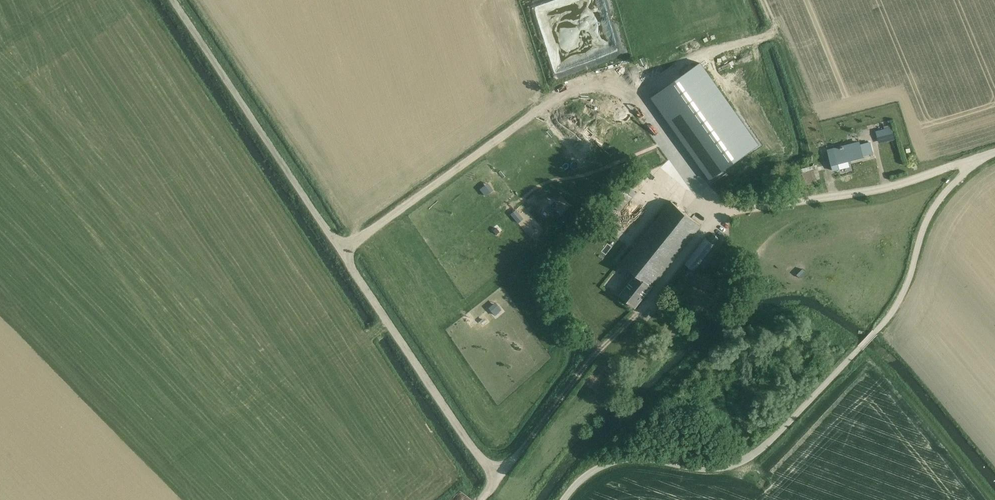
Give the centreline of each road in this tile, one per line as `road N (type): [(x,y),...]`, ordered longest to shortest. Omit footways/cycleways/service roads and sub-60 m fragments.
road 1 (track): [(482,499),(593,352),(727,212)]
road 2 (track): [(342,252),(174,0)]
road 3 (track): [(498,476),(342,252)]
road 4 (track): [(638,104),(697,58),(777,32)]

